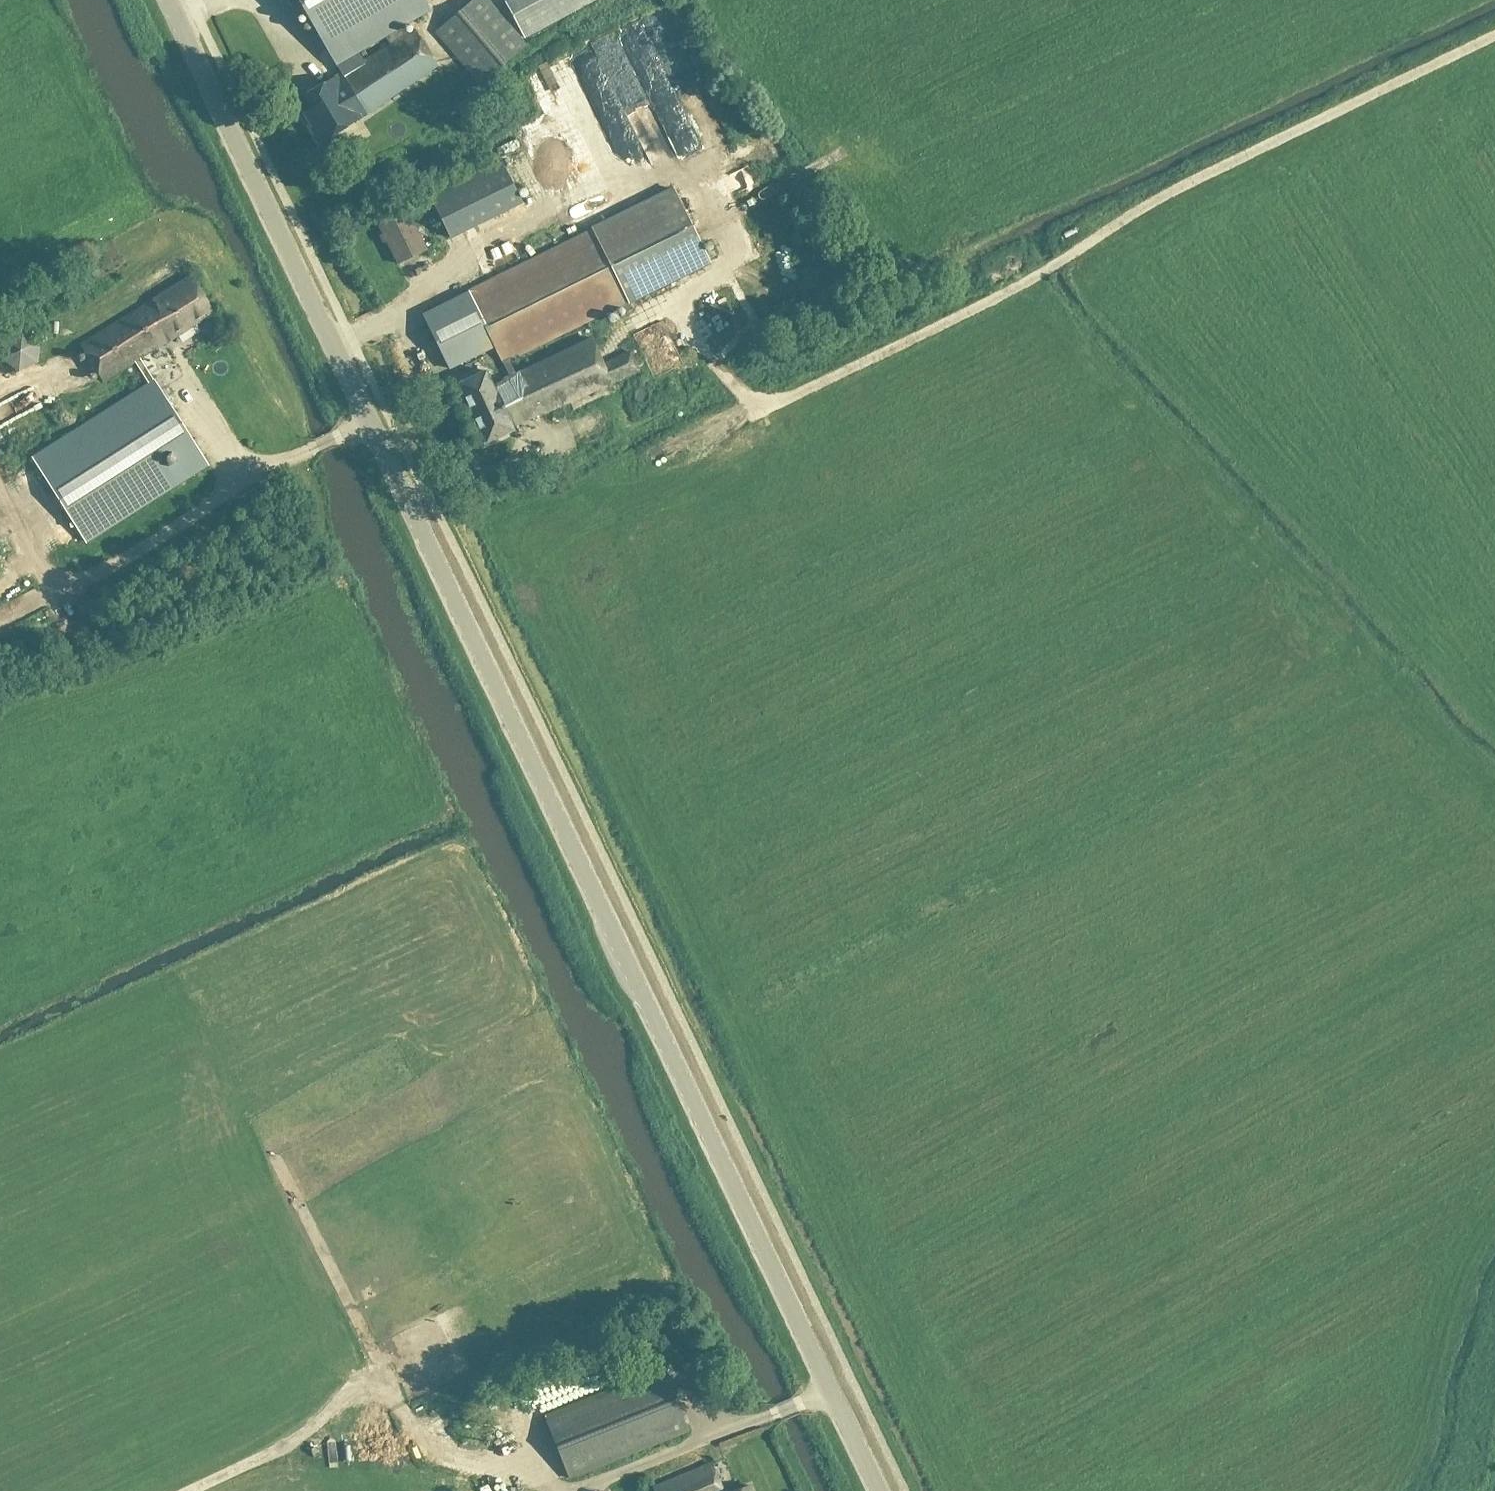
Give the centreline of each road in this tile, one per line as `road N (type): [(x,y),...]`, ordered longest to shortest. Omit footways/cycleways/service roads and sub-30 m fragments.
road 1 (unclassified): [(878,1490),(166,0)]

